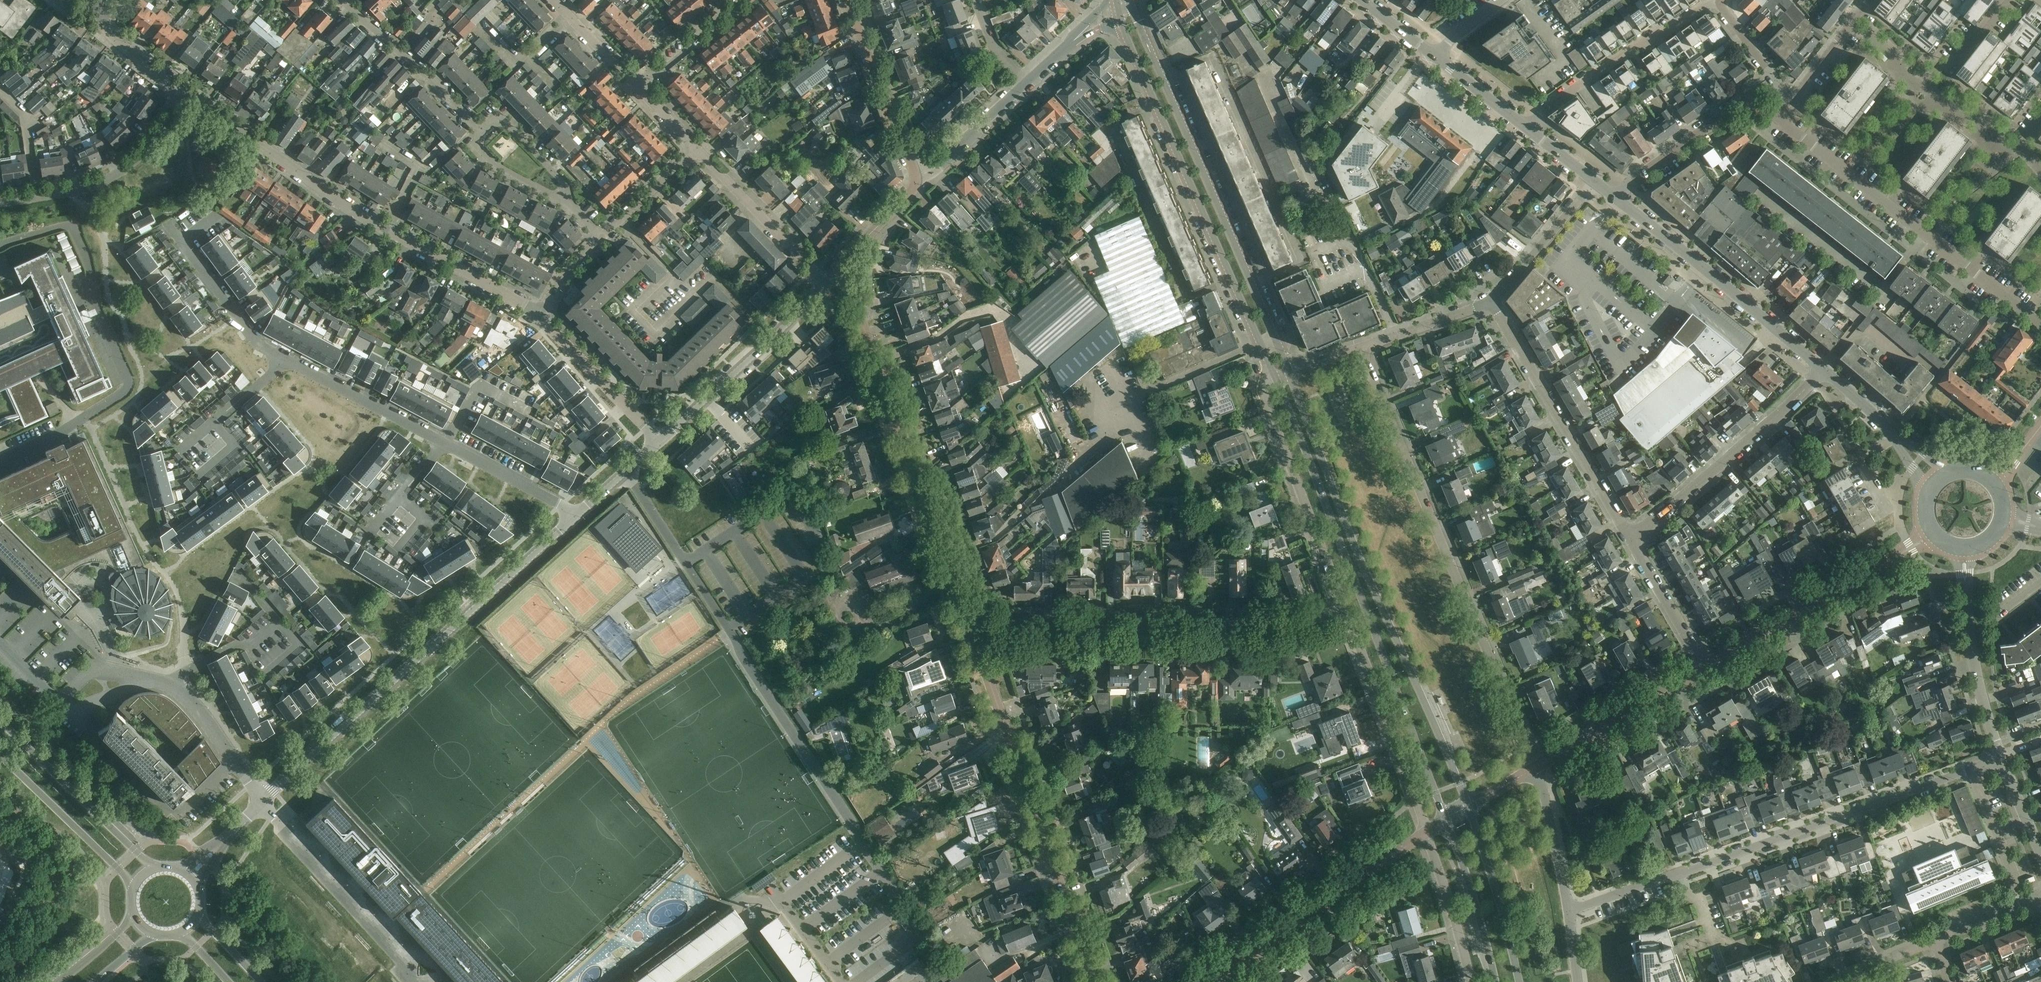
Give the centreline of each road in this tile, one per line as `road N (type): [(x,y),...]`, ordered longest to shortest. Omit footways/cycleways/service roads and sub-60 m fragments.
road 1 (residential): [(579,513),(257,345),(167,222)]
road 2 (tertiary): [(1276,378),(1446,819)]
road 3 (tertiary): [(1470,805),(1362,565),(1289,373)]
road 4 (residential): [(1568,912),(2001,758)]
road 5 (residential): [(1538,766),(1359,348)]
road 6 (residential): [(625,471),(862,845)]
road 7 (unclassified): [(262,805),(579,513)]
road 8 (residential): [(541,314),(386,230),(187,93)]
road 9 (tertiary): [(1289,373),(1130,4)]
road 10 (tertiary): [(1118,11),(1276,378)]
road 11 (residential): [(974,638),(846,264)]
road 12 (residential): [(0,462),(86,419),(128,382),(70,225),(0,242)]
road 13 (residential): [(1346,612),(1303,626),(1017,624),(974,638)]
road 14 (residential): [(1094,981),(974,638)]
road 15 (residential): [(2040,322),(1777,117)]
road 16 (residential): [(1629,538),(1492,300)]
road 17 (unclassified): [(1824,368),(1615,197)]
road 18 (unclassified): [(1703,670),(1934,535)]
road 19 (residential): [(1213,981),(1426,831)]
road 20 (residential): [(1629,538),(1824,368)]
road 21 (residential): [(1276,378),(1265,383),(1265,395),(1346,612)]
road 22 (residential): [(415,981),(262,805)]
road 23 (residential): [(1346,612),(1426,831)]
road 24 (residential): [(1527,128),(1635,47),(1721,1)]
road 25 (residential): [(66,712),(171,815),(231,757)]
road 26 (unclassified): [(659,440),(826,283)]
road 27 (residential): [(0,203),(97,184),(138,158),(187,93)]
road 28 (secondary): [(156,867),(0,721)]
road 29 (residential): [(2001,758),(1978,681),(1964,549)]
road 30 (residential): [(2017,153),(1947,111),(1856,19)]
road 31 (unclassified): [(1538,766),(1703,670)]
road 32 (residential): [(915,177),(847,0)]
road 33 (residential): [(826,283),(696,147)]
road 34 (secondary): [(0,755),(133,887)]
road 35 (residential): [(480,132),(344,6)]
road 36 (tertiary): [(1519,981),(1470,805)]
road 37 (residential): [(659,440),(541,314)]
road 38 (tertiary): [(1446,819),(1494,981)]
road 39 (residential): [(1615,197),(1751,100)]
road 40 (unclassified): [(1940,477),(1824,368)]
road 41 (residential): [(1492,300),(1595,181)]
road 42 (residential): [(1426,831),(1470,981)]
road 43 (residential): [(1703,670),(1629,538)]
road 44 (residential): [(1568,912),(1538,766)]
road 45 (unclassified): [(915,177),(1029,81)]
road 46 (residential): [(1359,348),(1492,300)]
road 47 (residential): [(641,88),(746,0)]
road 48 (residential): [(571,203),(561,179),(503,120),(480,132)]
road 49 (residential): [(602,238),(696,147)]
road 50 (residential): [(641,88),(554,0)]
road 51 (residential): [(480,132),(485,156),(571,203)]
road 52 (residential): [(1796,97),(1721,1)]

